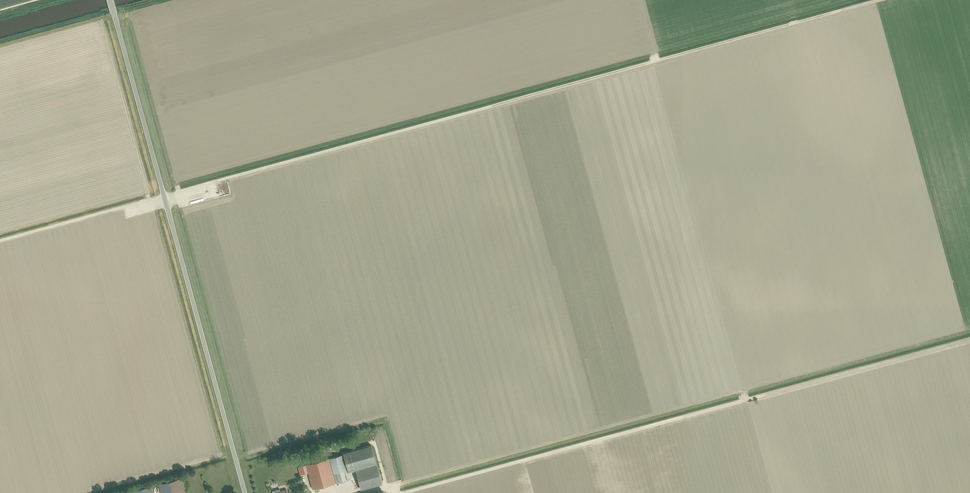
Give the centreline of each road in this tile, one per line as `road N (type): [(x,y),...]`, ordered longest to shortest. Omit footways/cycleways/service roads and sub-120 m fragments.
road 1 (unclassified): [(245,492),(109,0)]

